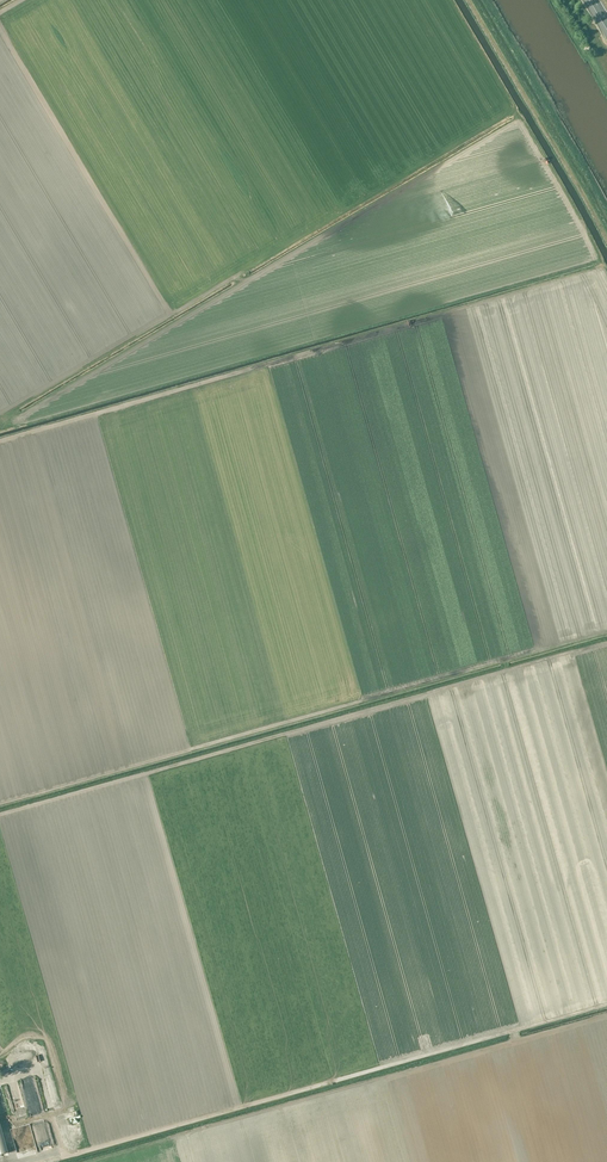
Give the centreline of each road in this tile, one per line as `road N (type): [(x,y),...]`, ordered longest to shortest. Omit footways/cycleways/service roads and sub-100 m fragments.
road 1 (track): [(600,259),(594,268),(0,440)]
road 2 (track): [(140,764),(0,803)]

